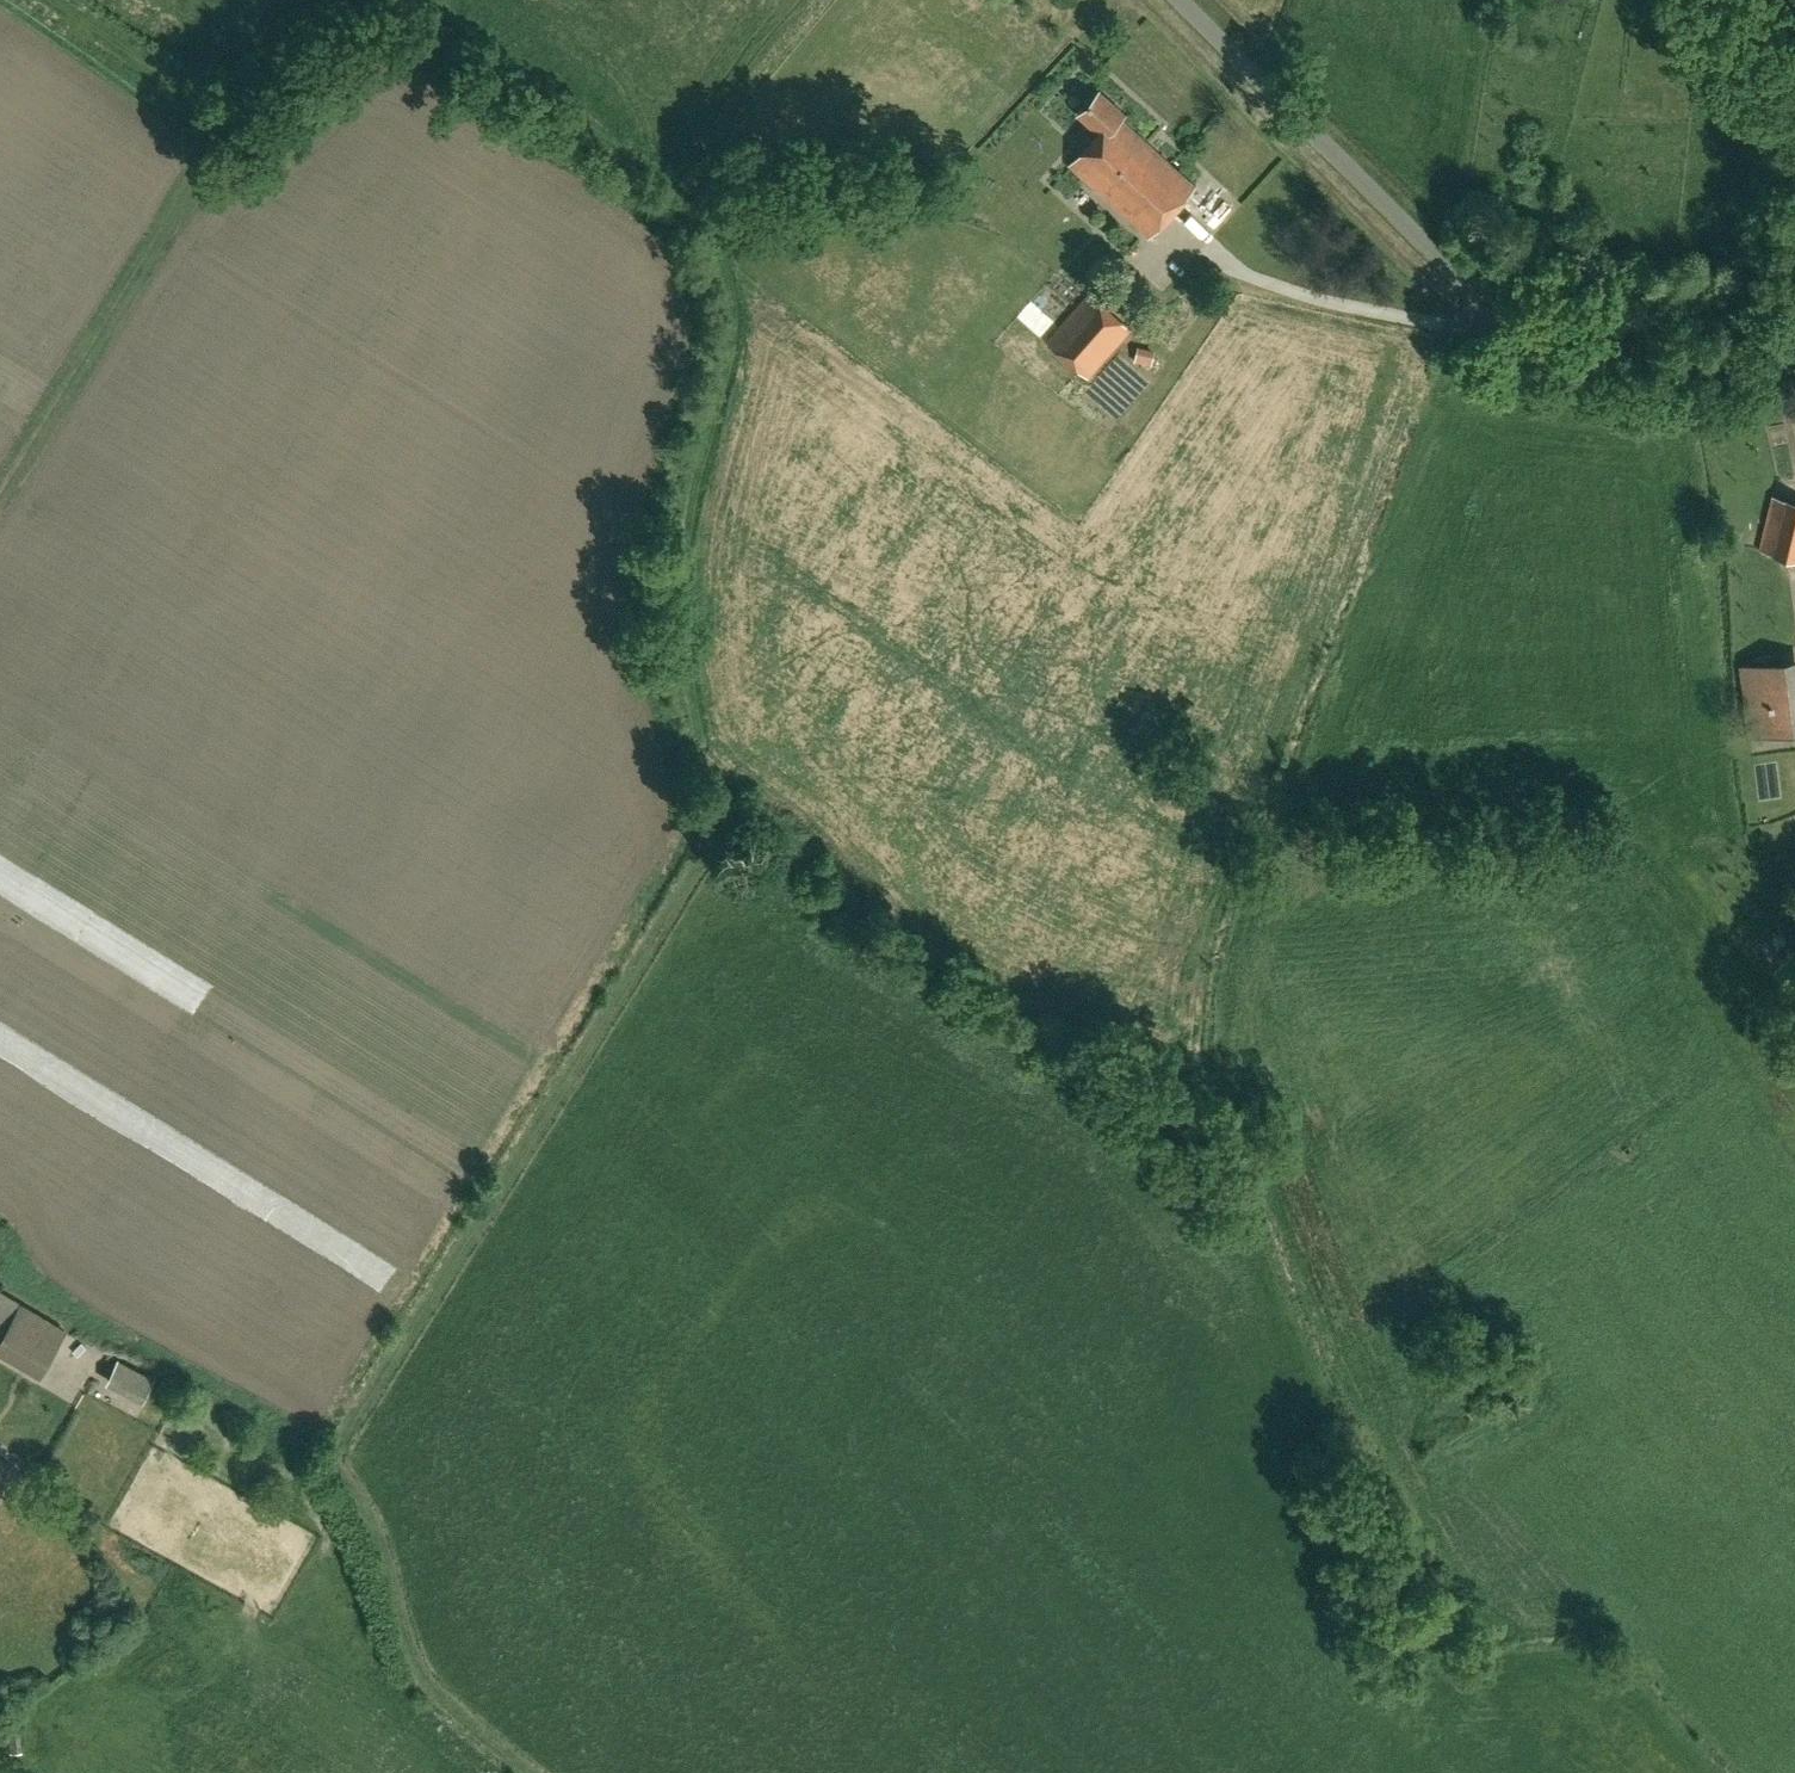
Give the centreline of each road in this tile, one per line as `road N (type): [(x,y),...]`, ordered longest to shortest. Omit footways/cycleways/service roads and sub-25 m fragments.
road 1 (unclassified): [(1794,360),(1582,343),(1507,321),(1182,0)]

